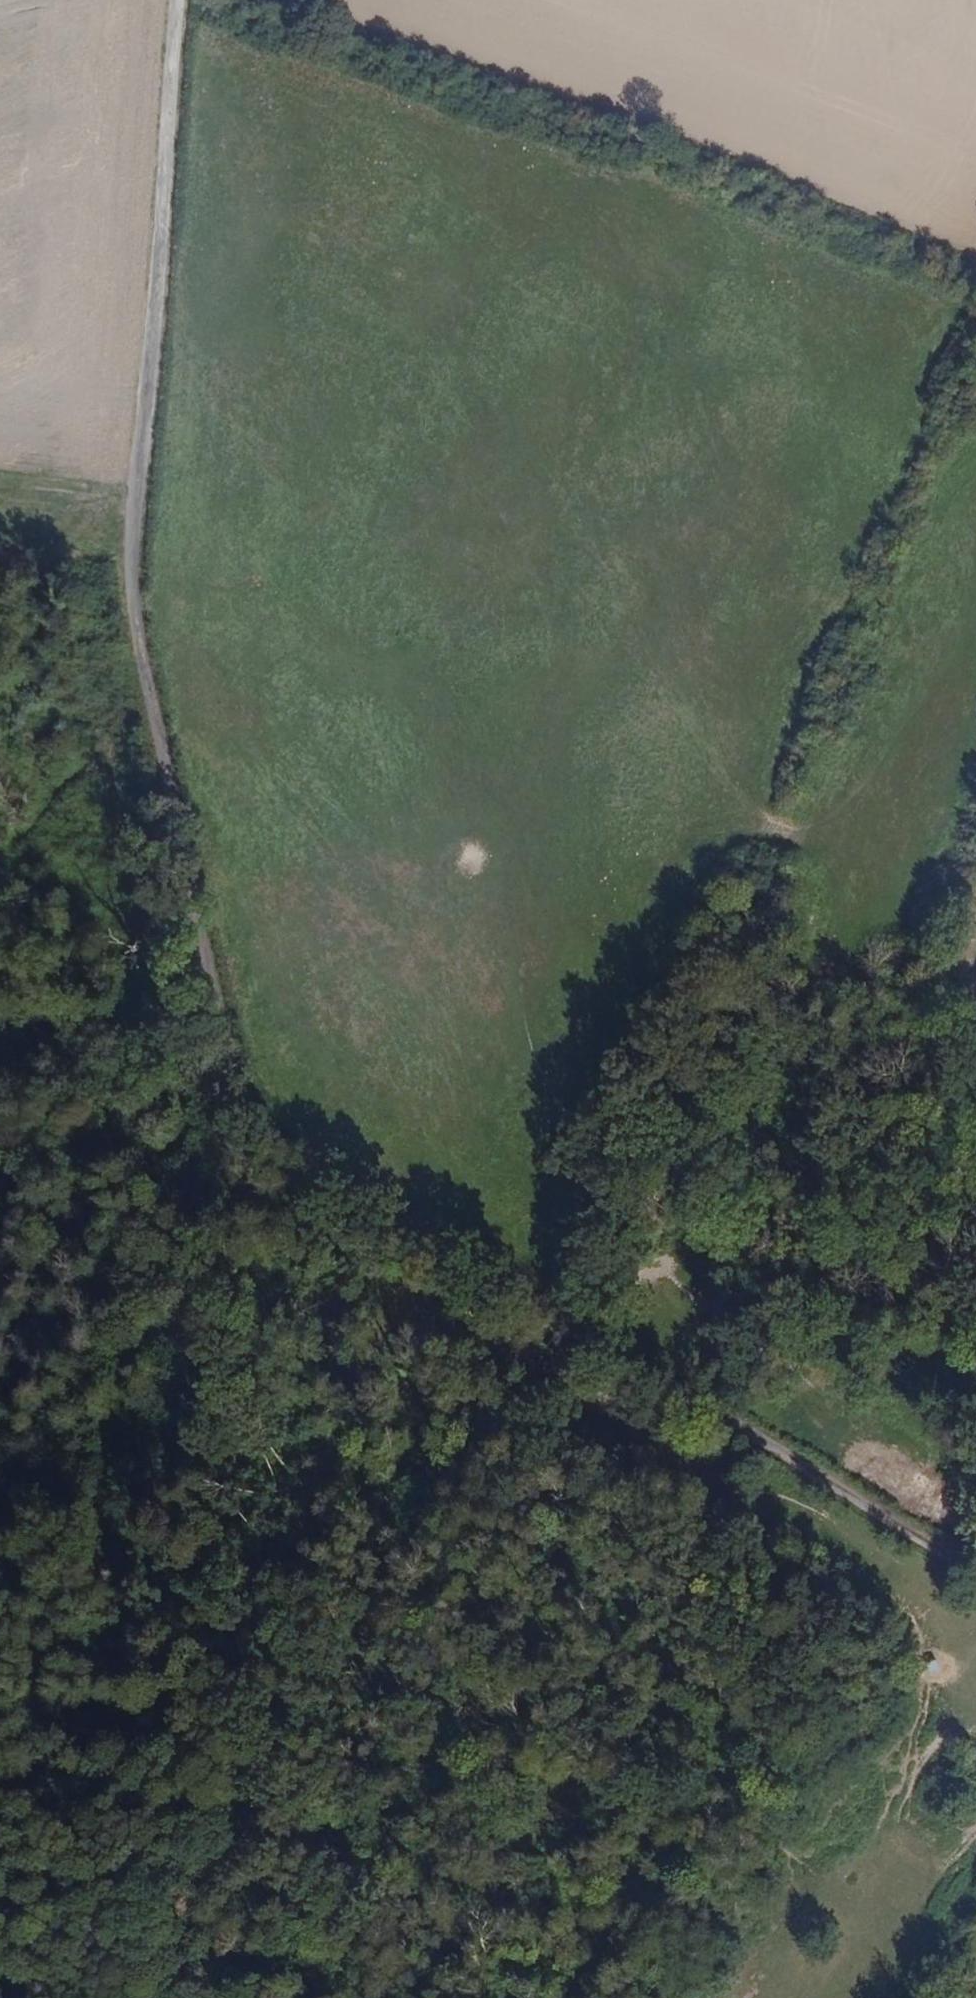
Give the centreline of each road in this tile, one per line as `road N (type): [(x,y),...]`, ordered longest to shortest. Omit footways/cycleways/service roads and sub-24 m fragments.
road 1 (track): [(975,1570),(475,1262),(260,1100),(149,689),(135,591),(181,0)]
road 2 (track): [(905,1997),(975,1886)]

